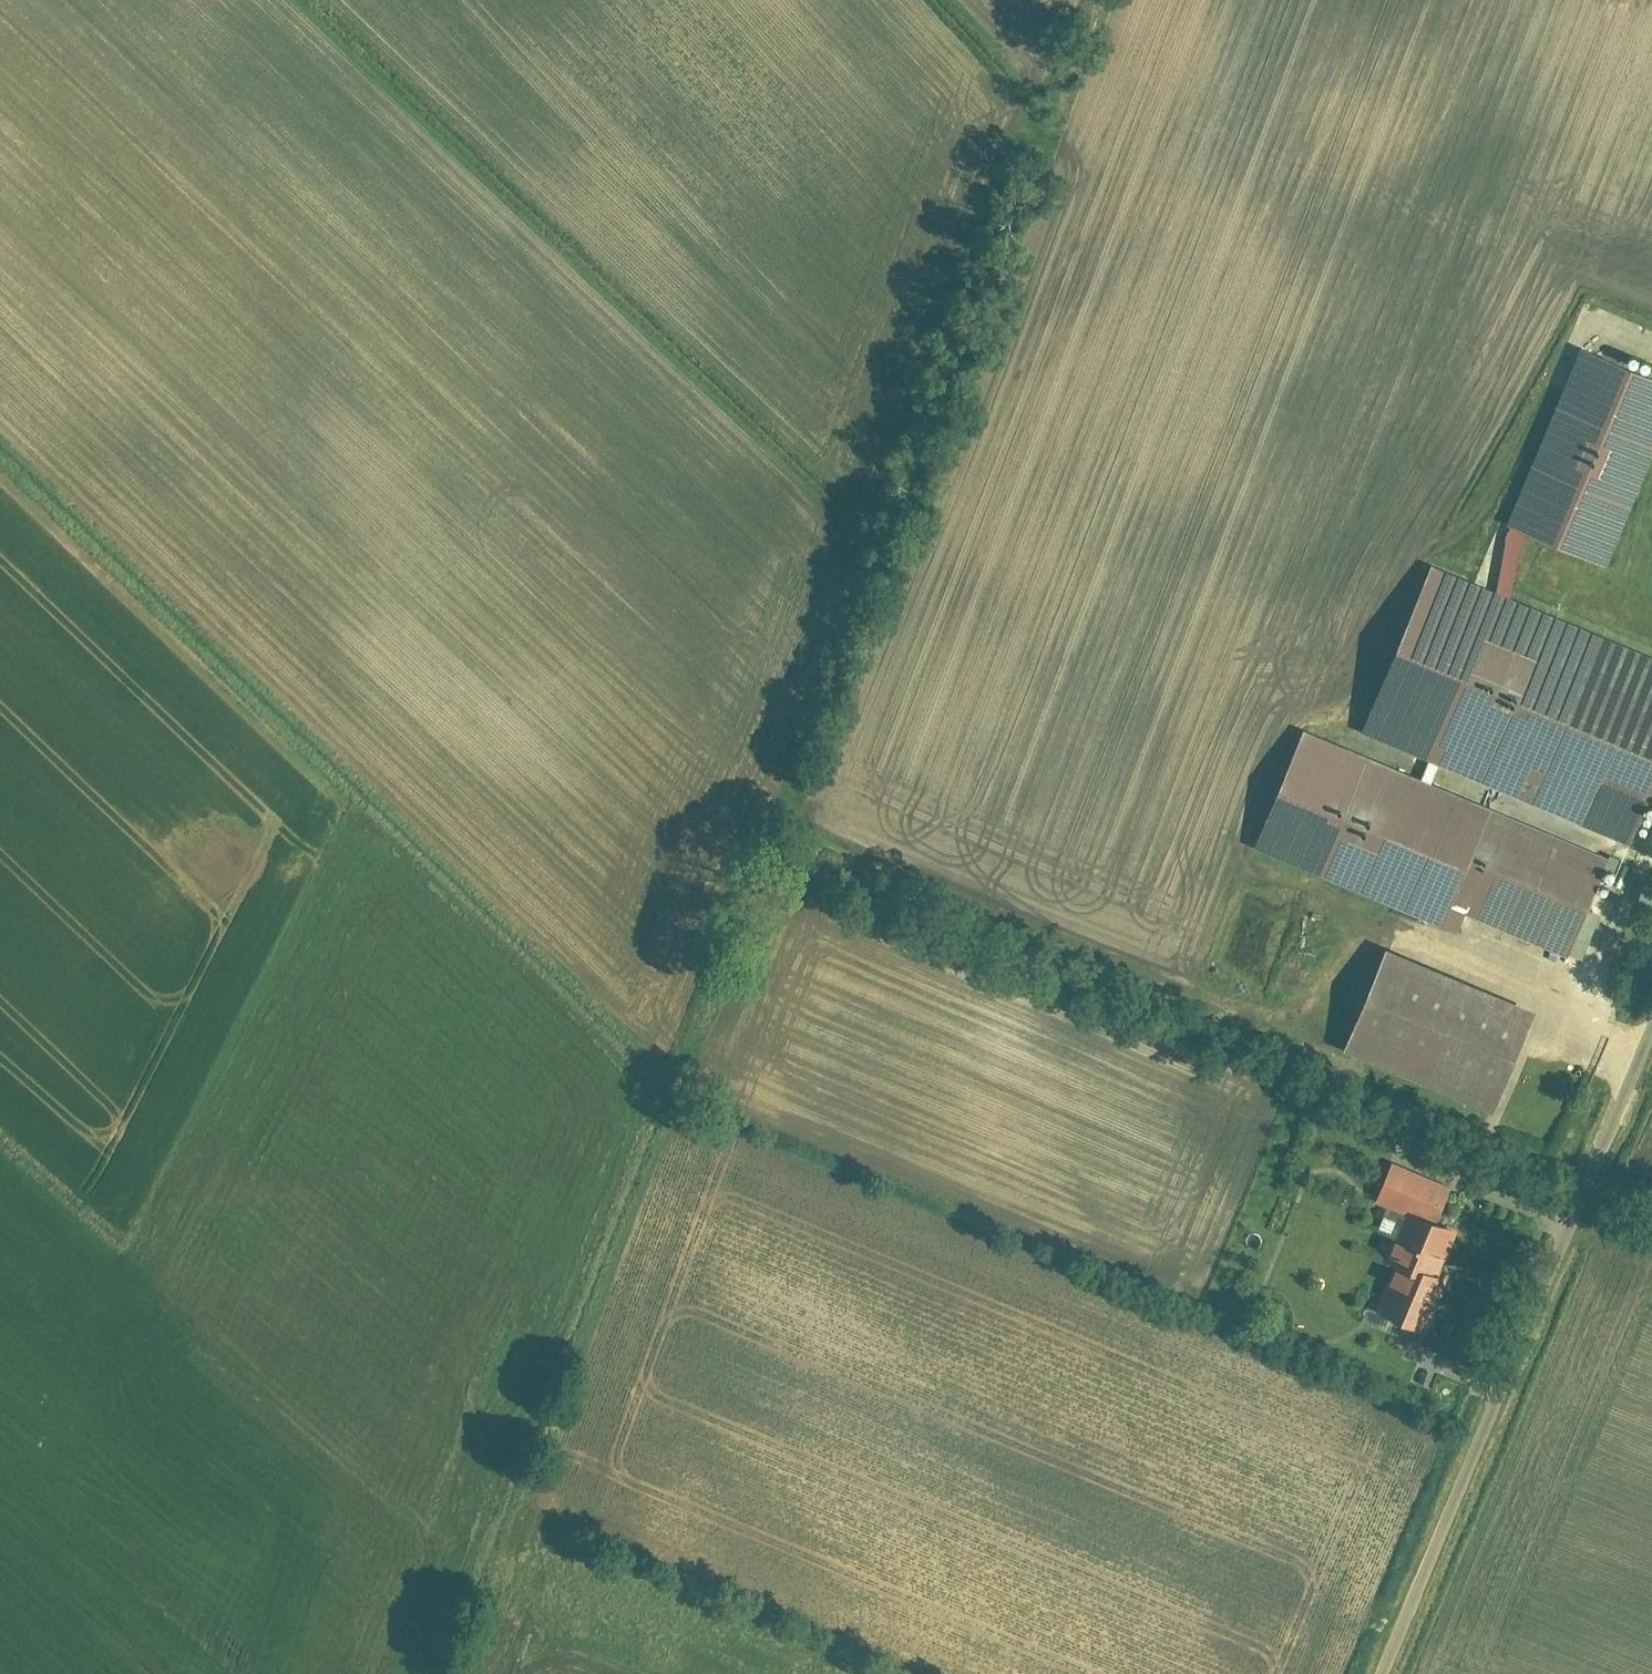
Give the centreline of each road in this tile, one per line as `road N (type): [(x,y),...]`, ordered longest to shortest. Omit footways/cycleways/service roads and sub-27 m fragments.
road 1 (residential): [(1370,1673),(1651,1007)]

